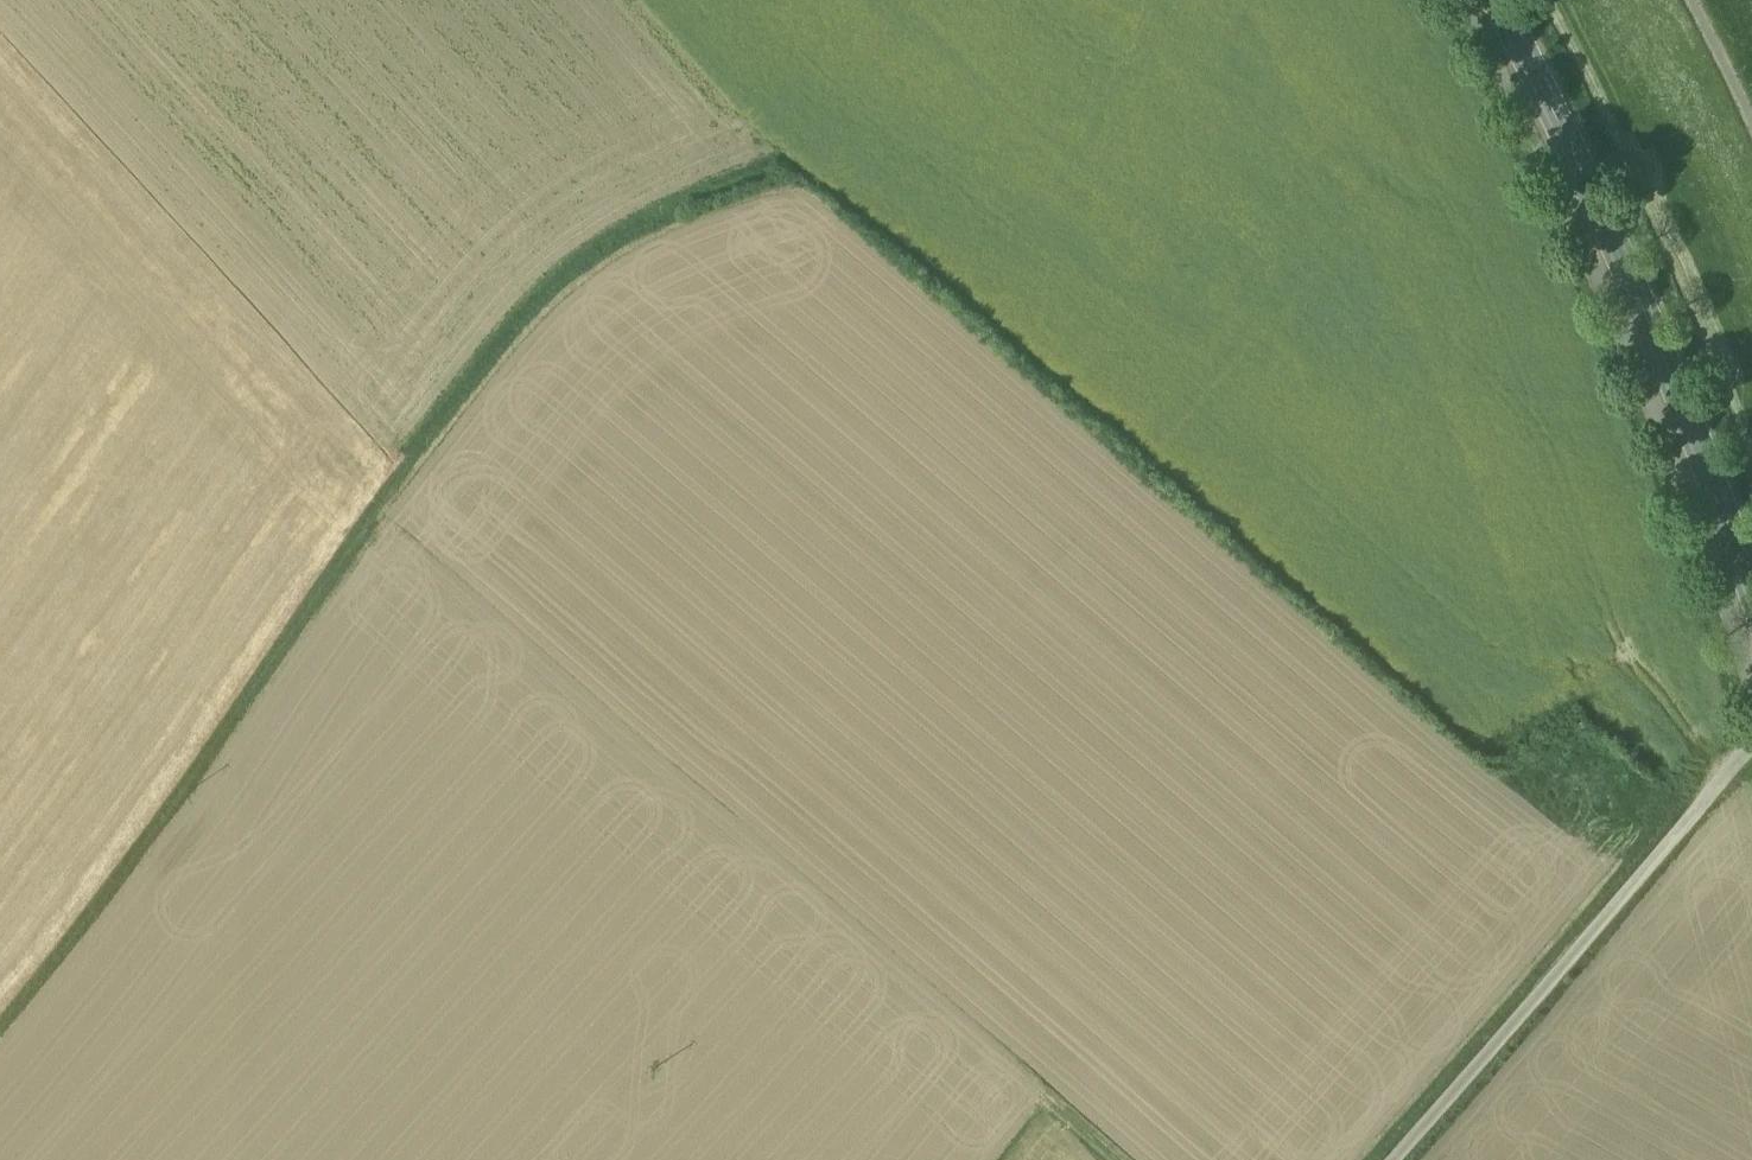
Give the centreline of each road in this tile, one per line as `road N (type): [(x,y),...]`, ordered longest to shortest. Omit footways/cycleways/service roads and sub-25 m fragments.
road 1 (secondary): [(1496,0),(1679,396),(1751,596)]
road 2 (residential): [(1751,748),(1395,1159)]

